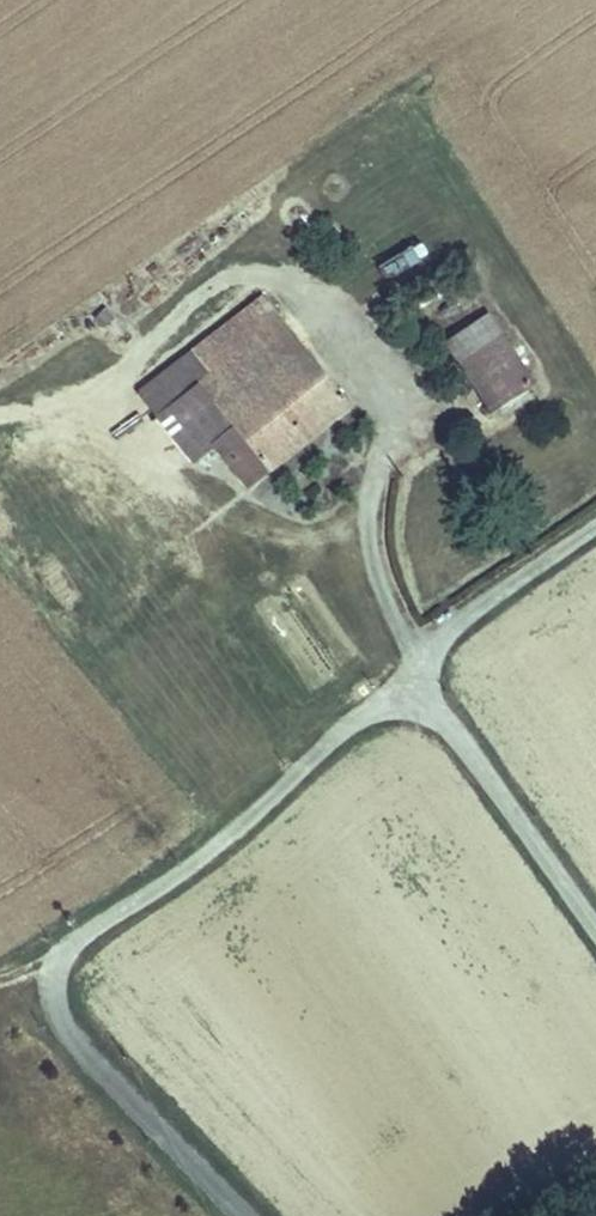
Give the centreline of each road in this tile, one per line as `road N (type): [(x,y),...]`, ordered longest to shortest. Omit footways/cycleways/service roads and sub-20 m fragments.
road 1 (unclassified): [(410,684),(355,717),(185,870),(85,928),(61,957),(54,988),(72,1041),(248,1215)]
road 2 (residential): [(595,930),(410,684)]
road 3 (residential): [(410,684),(422,654),(467,611),(595,523)]
road 4 (track): [(0,410),(102,377),(139,352)]

